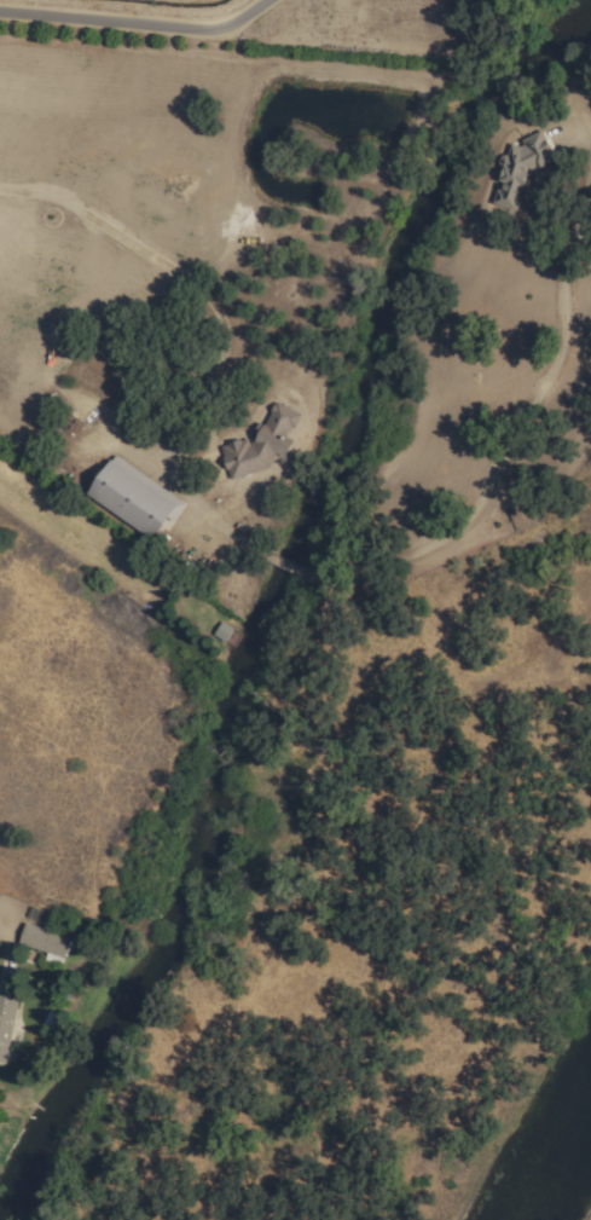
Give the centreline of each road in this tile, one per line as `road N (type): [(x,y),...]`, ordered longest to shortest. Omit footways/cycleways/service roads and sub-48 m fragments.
road 1 (residential): [(0,12),(205,28),(252,0)]

